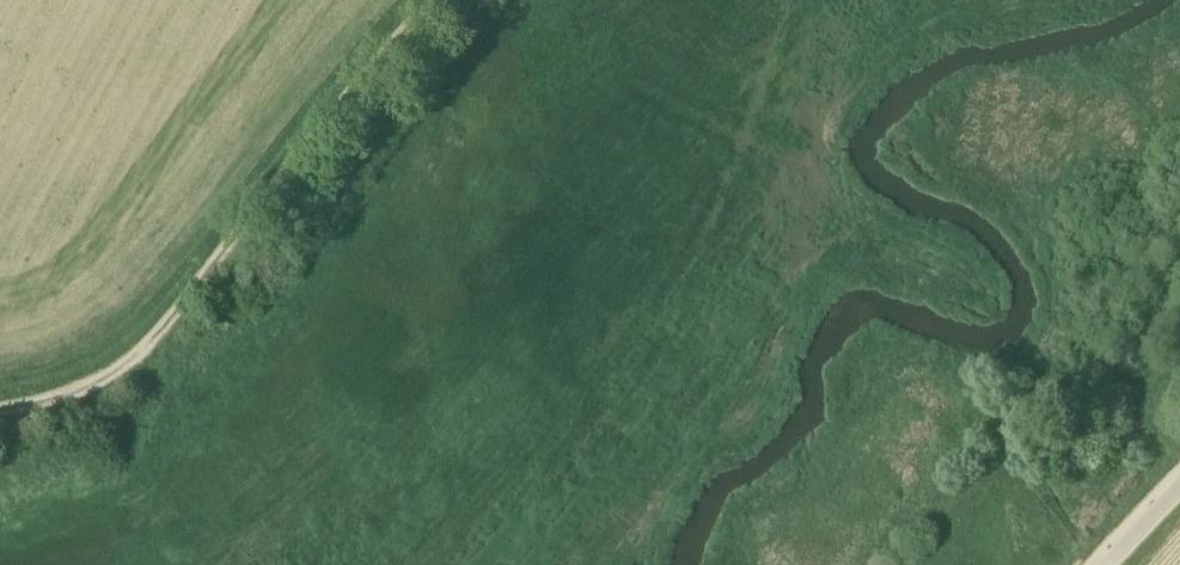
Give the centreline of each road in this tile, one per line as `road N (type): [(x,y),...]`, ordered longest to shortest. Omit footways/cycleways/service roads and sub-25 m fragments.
road 1 (track): [(432,0),(280,196),(116,375),(81,392),(0,401)]

